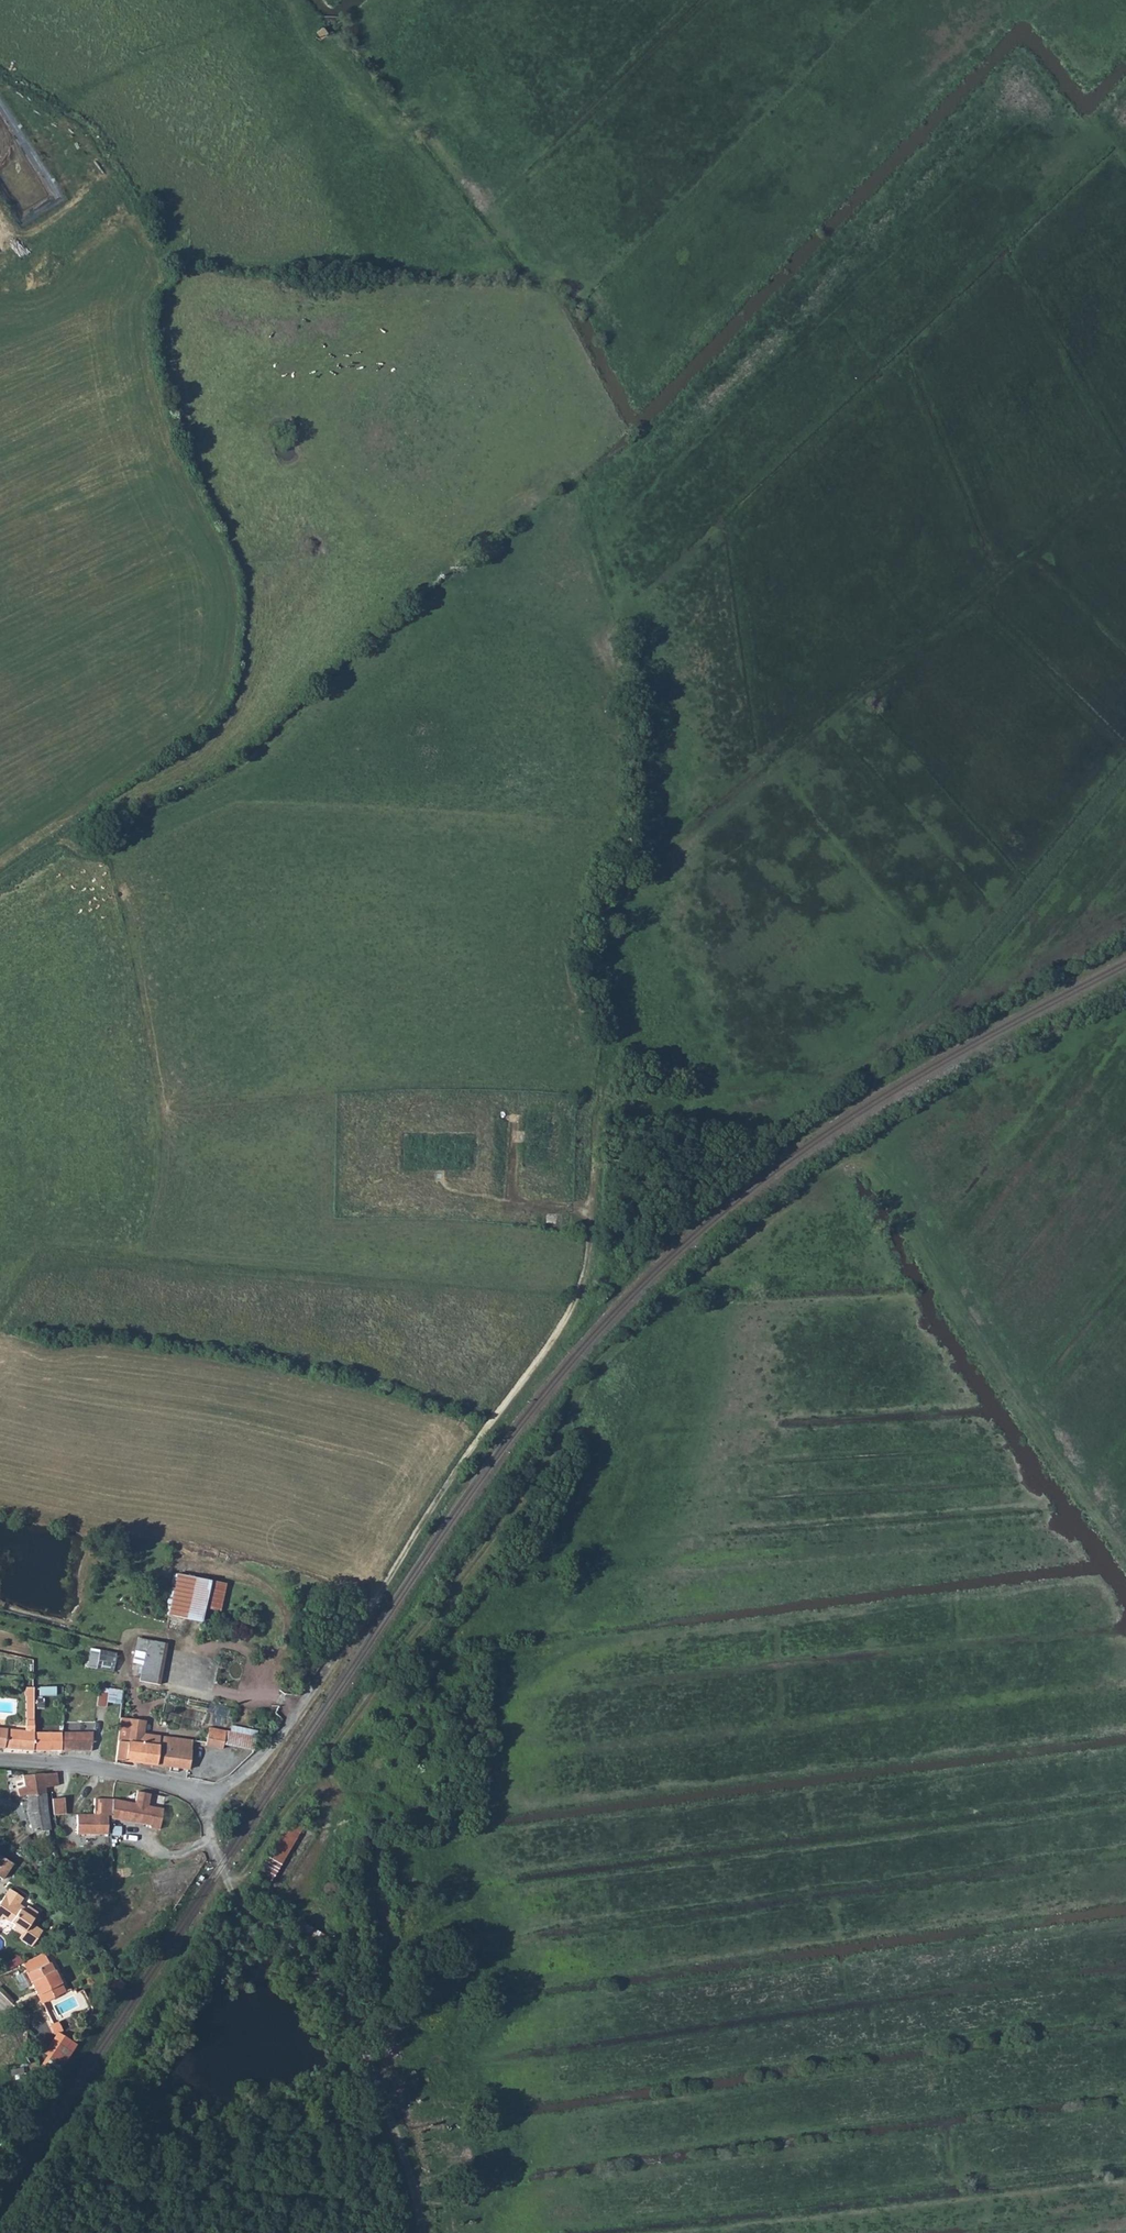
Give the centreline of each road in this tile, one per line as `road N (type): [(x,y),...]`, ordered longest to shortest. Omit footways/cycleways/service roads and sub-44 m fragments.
road 1 (track): [(423,2232),(368,2059),(327,1986),(239,1906),(220,1868),(205,1799),(234,1787),(275,1746),(458,1466),(568,1318),(584,1280),(607,1112),(754,1119),(790,1111),(904,1041)]
road 2 (unclassified): [(0,1762),(146,1778),(205,1799)]

